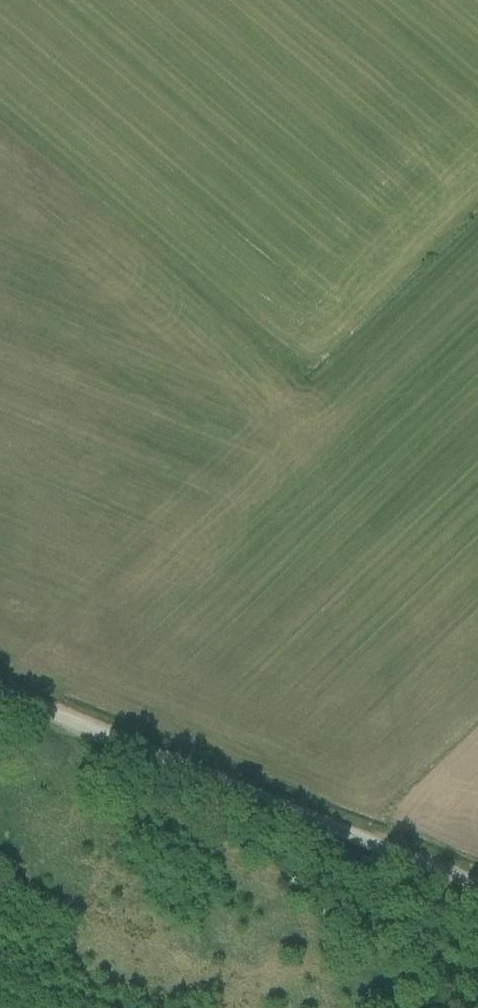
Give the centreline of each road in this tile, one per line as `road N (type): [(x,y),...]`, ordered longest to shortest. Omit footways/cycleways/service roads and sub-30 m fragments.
road 1 (unclassified): [(477,884),(0,689)]

